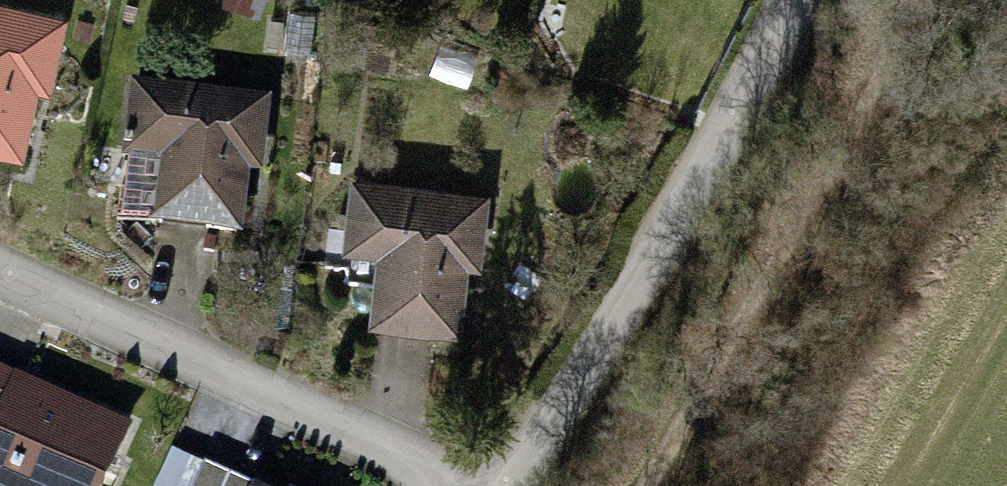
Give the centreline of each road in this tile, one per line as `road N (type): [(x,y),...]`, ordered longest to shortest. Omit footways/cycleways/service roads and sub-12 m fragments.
road 1 (residential): [(520,485),(781,0)]
road 2 (track): [(904,0),(688,427),(647,485)]
road 3 (residential): [(442,485),(389,453),(0,272)]

